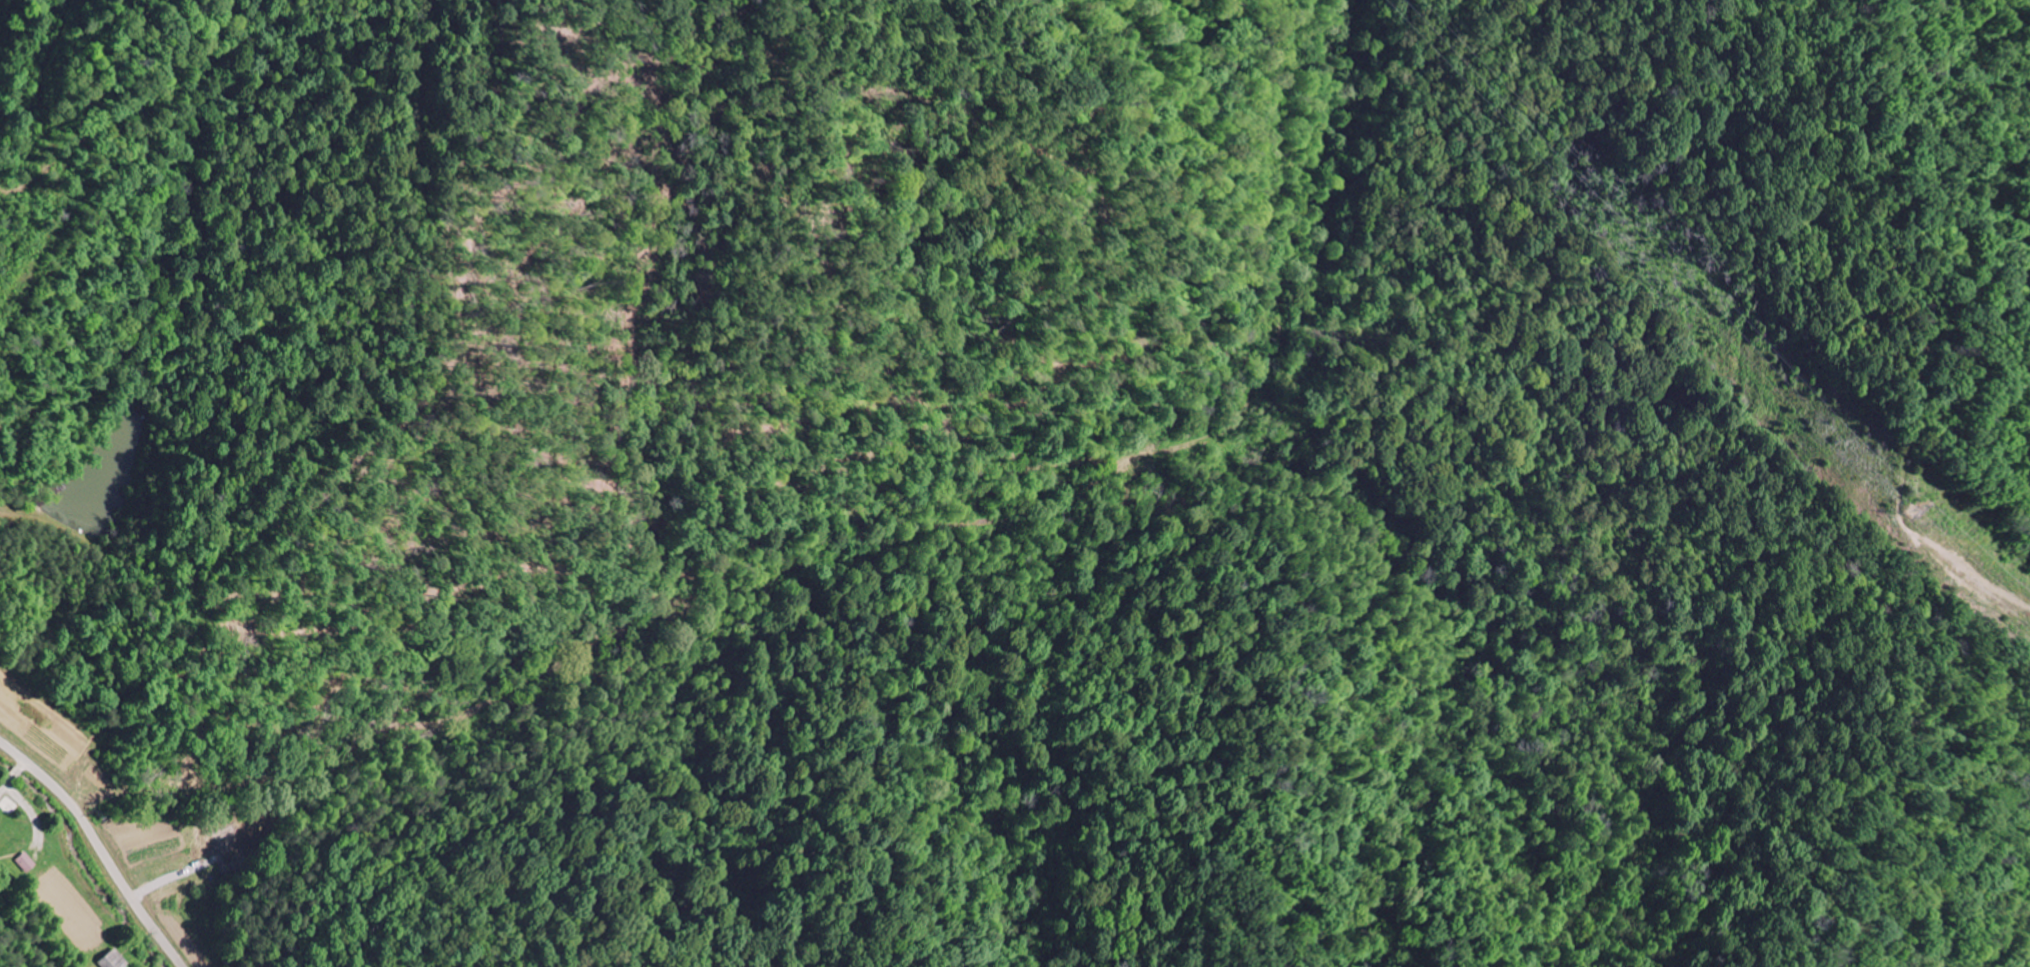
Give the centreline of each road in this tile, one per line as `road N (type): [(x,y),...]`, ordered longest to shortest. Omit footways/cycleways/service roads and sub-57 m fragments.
road 1 (residential): [(184,966),(75,812),(0,742)]

